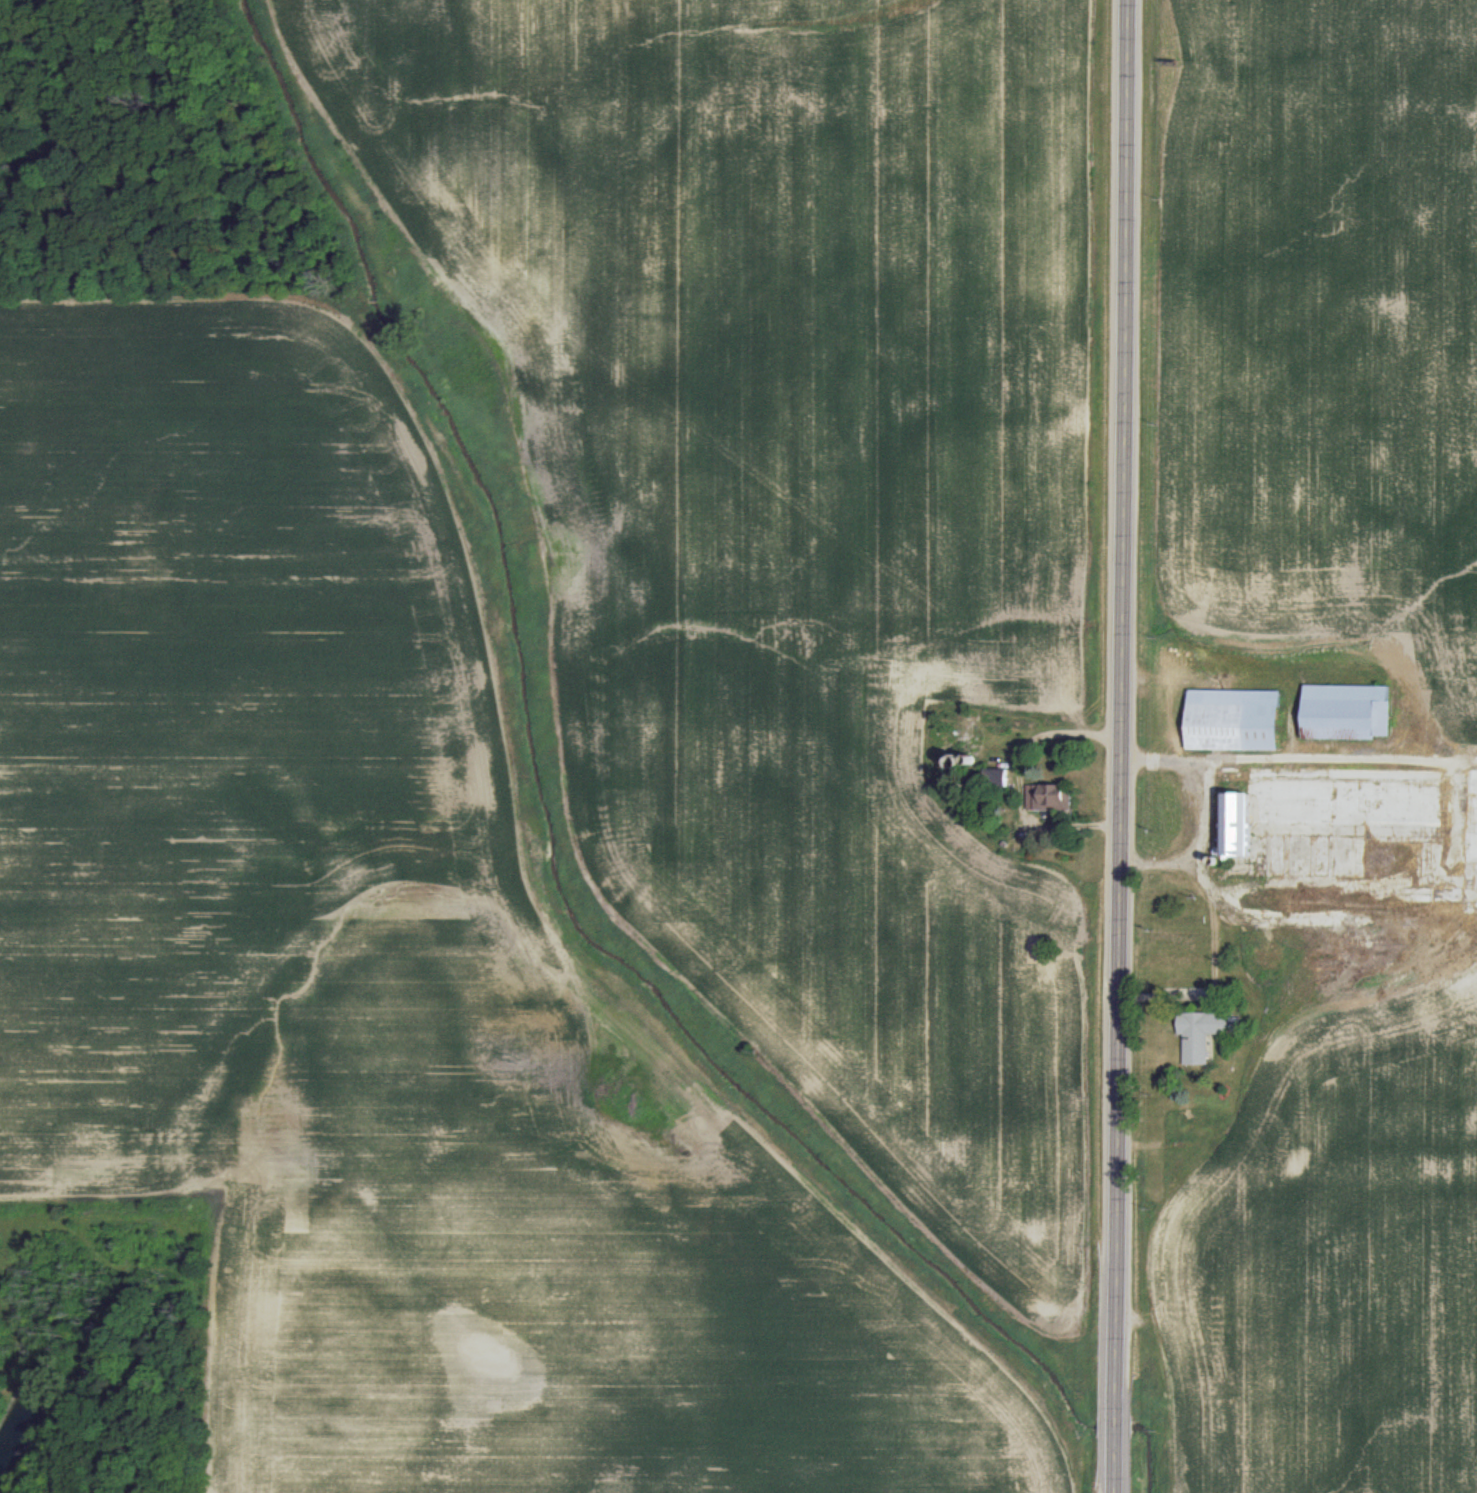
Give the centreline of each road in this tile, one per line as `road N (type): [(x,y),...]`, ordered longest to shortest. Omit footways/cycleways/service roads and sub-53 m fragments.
road 1 (secondary): [(1126,0),(1114,1492)]

